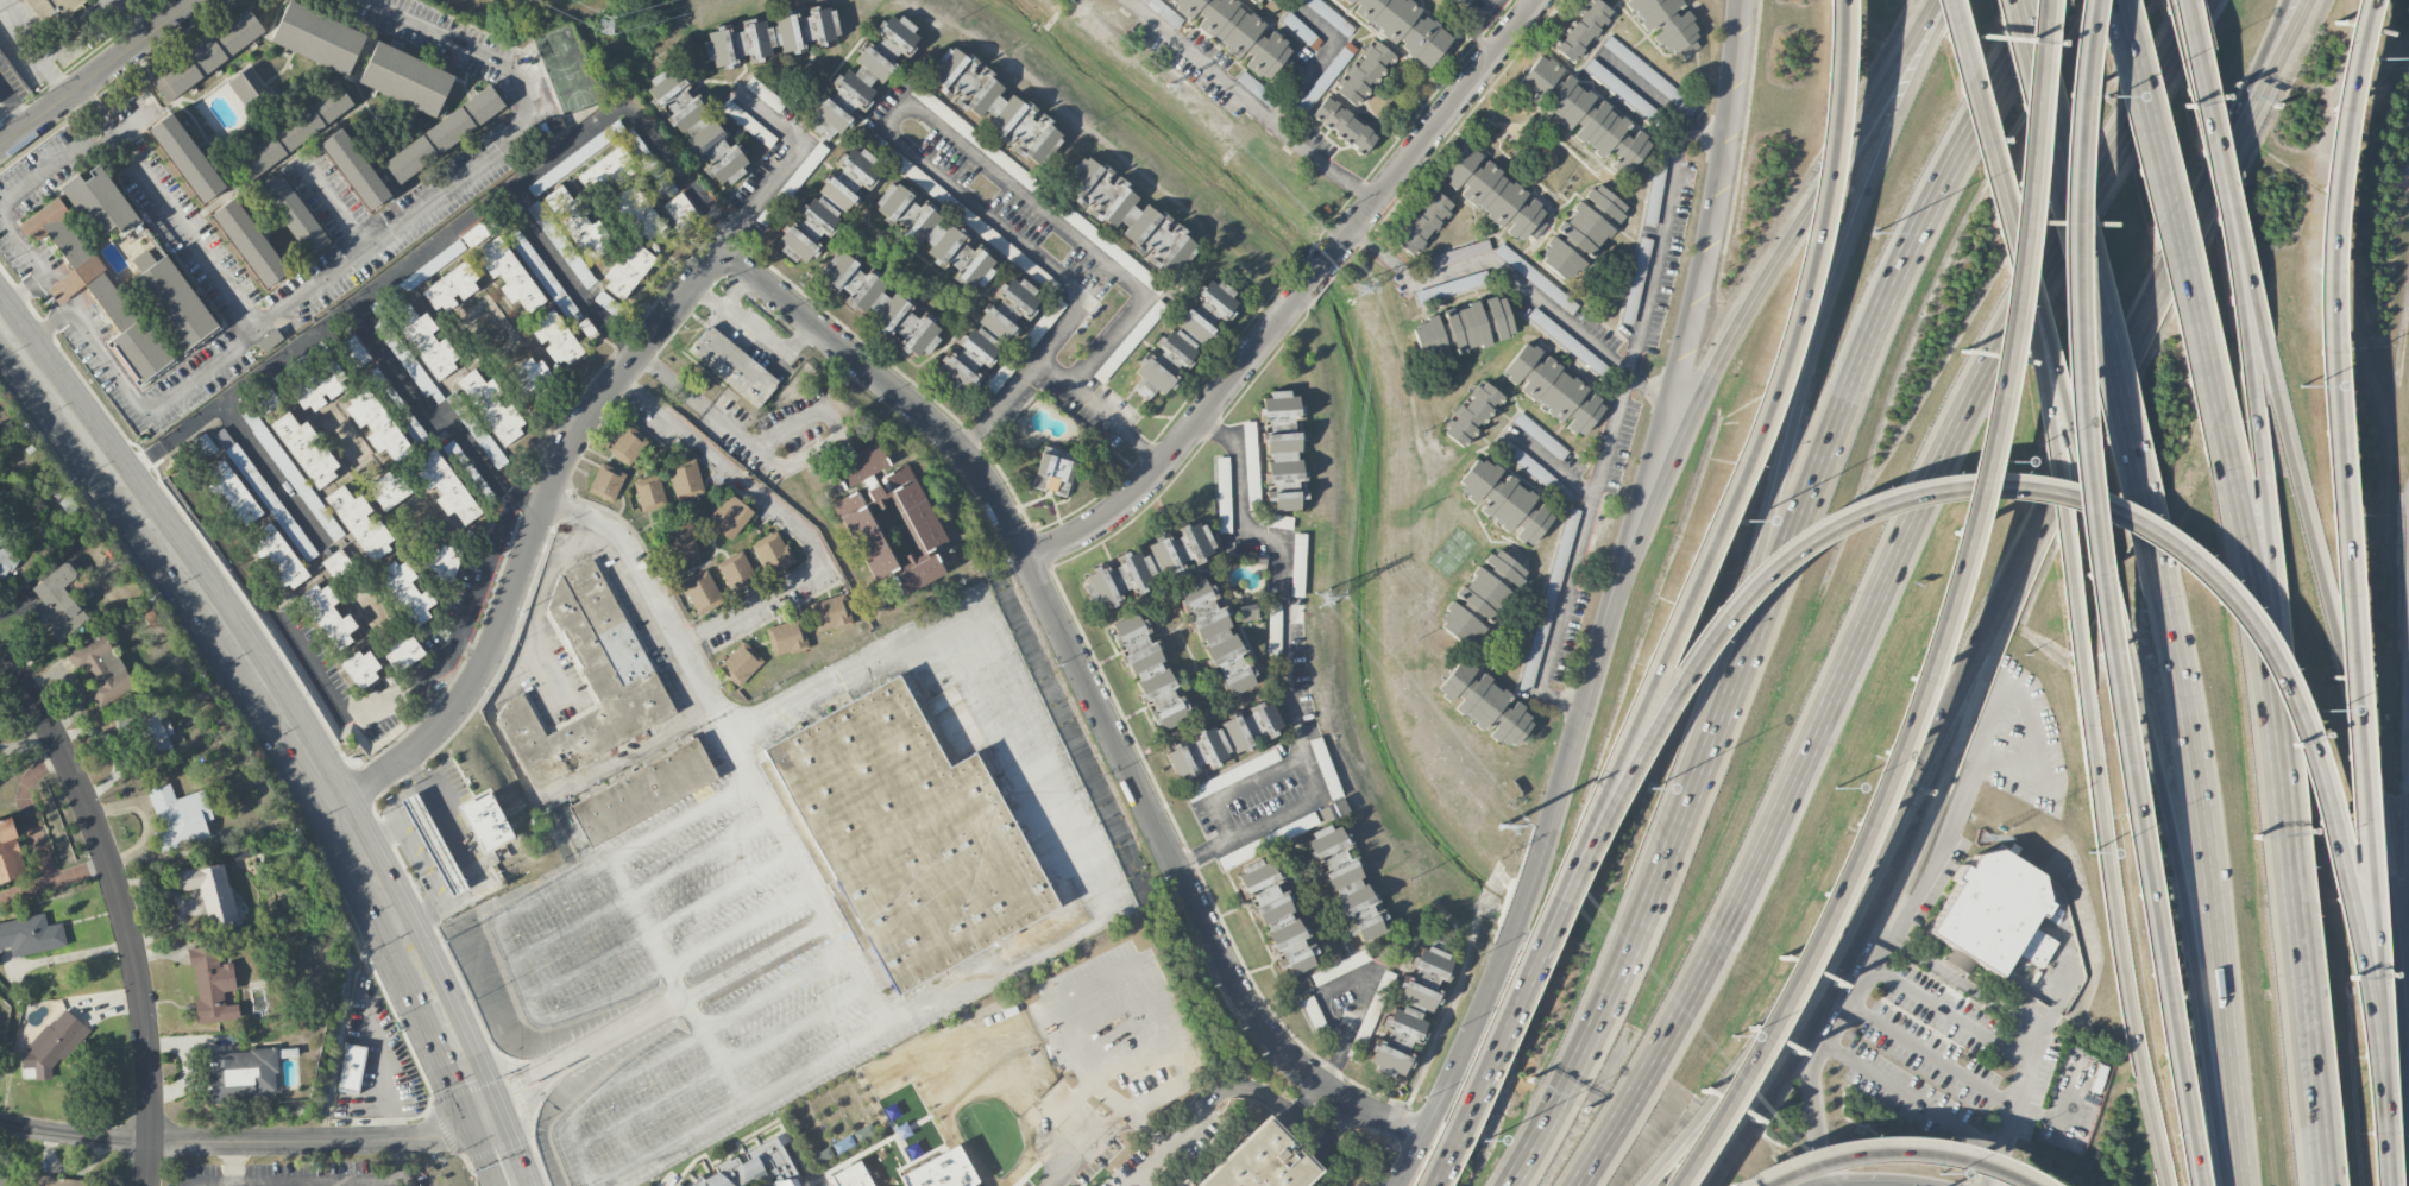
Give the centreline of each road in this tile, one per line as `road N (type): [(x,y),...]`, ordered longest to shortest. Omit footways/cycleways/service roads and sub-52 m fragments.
road 1 (motorway): [(2373,1064),(2321,784),(2277,662),(2216,575),(2181,544),(2118,510),(2055,491),(1946,486),(1901,496),(1811,534),(1760,572),(1688,658),(1540,941)]
road 2 (motorway): [(1574,1185),(1716,944),(1970,399),(2203,0)]
road 3 (motorway): [(2046,0),(1889,290),(1627,955),(1510,1185)]
road 4 (motorway): [(2081,0),(2064,121),(2058,387),(2195,1185)]
road 5 (residential): [(1424,1131),(1320,1084),(1246,1005),(973,460),(723,254)]
road 6 (motorway): [(2373,1064),(2353,629),(2328,317),(2332,159),(2363,0)]
road 7 (motorway): [(1841,0),(1829,168),(1784,343),(1540,941)]
road 8 (primary): [(480,1116),(336,806),(166,543),(0,323)]
road 9 (motorway): [(1667,1185),(1747,1058),(1886,757),(1968,492),(1994,346)]
road 10 (motorway): [(1946,0),(1812,349),(1687,802)]
road 11 (secondary): [(1731,0),(1702,235),(1598,612),(1581,702)]
road 12 (residential): [(336,806),(440,727),(465,694),(501,626),(574,434),(723,254)]
road 13 (motorway): [(2158,562),(2195,784),(2243,1185)]
road 14 (motorway): [(2311,997),(2281,562),(2251,383)]
road 15 (secondary): [(1926,755),(2196,219)]
road 16 (motorway): [(2015,0),(2158,562)]
road 17 (motorway): [(2311,997),(2276,732),(2222,440)]
road 18 (motorway): [(2120,637),(2238,1185)]
road 19 (motorway): [(2386,876),(2265,354)]
road 20 (secondary): [(1581,702),(1521,904),(1468,1036),(1394,1185)]
road 21 (residential): [(0,659),(65,752),(118,883),(145,1016),(150,1140)]
road 22 (motorway): [(1646,1185),(1769,1023),(1926,755)]
road 23 (motorway): [(2088,699),(2122,944),(2170,1185)]
road 24 (secondary): [(1693,1185),(1794,1016),(1926,755)]
road 25 (residential): [(0,1121),(107,1138),(270,1143),(441,1135),(480,1116)]
road 26 (motorway): [(2222,440),(2113,0)]
road 27 (secondary): [(1933,0),(1709,376)]
road 28 (motorway): [(2025,290),(2088,699)]
road 29 (residential): [(1029,560),(1096,526),(1141,490),(1300,296)]
road 30 (motorway): [(2025,290),(2120,637)]
road 31 (secondary): [(1709,376),(1658,482),(1581,702)]
road 32 (residential): [(1339,248),(1539,0)]
road 33 (motorway): [(1994,346),(2019,206),(2033,40)]
road 34 (motorway): [(1948,0),(2025,290)]
road 35 (motorway): [(1745,1185),(1810,1157),(1855,1149),(1949,1154),(2027,1185)]
road 36 (residential): [(0,151),(196,0)]
road 37 (secondary): [(2196,219),(2306,0)]
road 38 (motorway): [(2251,383),(2214,149)]
road 39 (motorway): [(2196,219),(2284,0)]
road 40 (motorway): [(2408,1105),(2386,876)]
road 41 (motorway): [(1540,941),(1451,1153)]
road 42 (motorway): [(2265,354),(2214,149)]
road 43 (motorway): [(2333,1185),(2311,997)]
road 44 (motorway): [(2214,149),(2176,0)]
road 45 (motorway): [(2384,1185),(2373,1064)]

